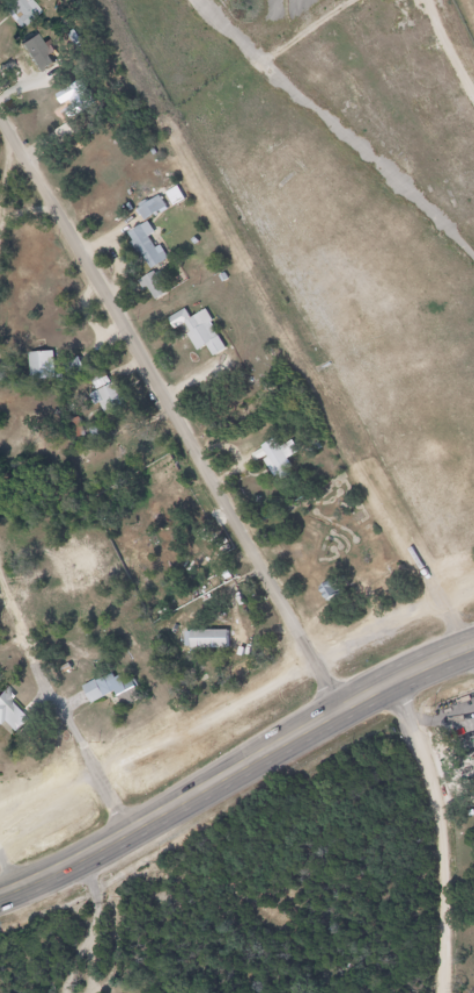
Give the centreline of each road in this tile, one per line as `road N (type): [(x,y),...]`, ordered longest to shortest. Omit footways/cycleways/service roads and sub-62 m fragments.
road 1 (residential): [(348,709),(0,103)]
road 2 (primary): [(348,709),(0,899)]
road 3 (residential): [(448,992),(448,835),(402,680)]
road 4 (residential): [(127,836),(20,637)]
road 5 (primary): [(473,648),(348,709)]

